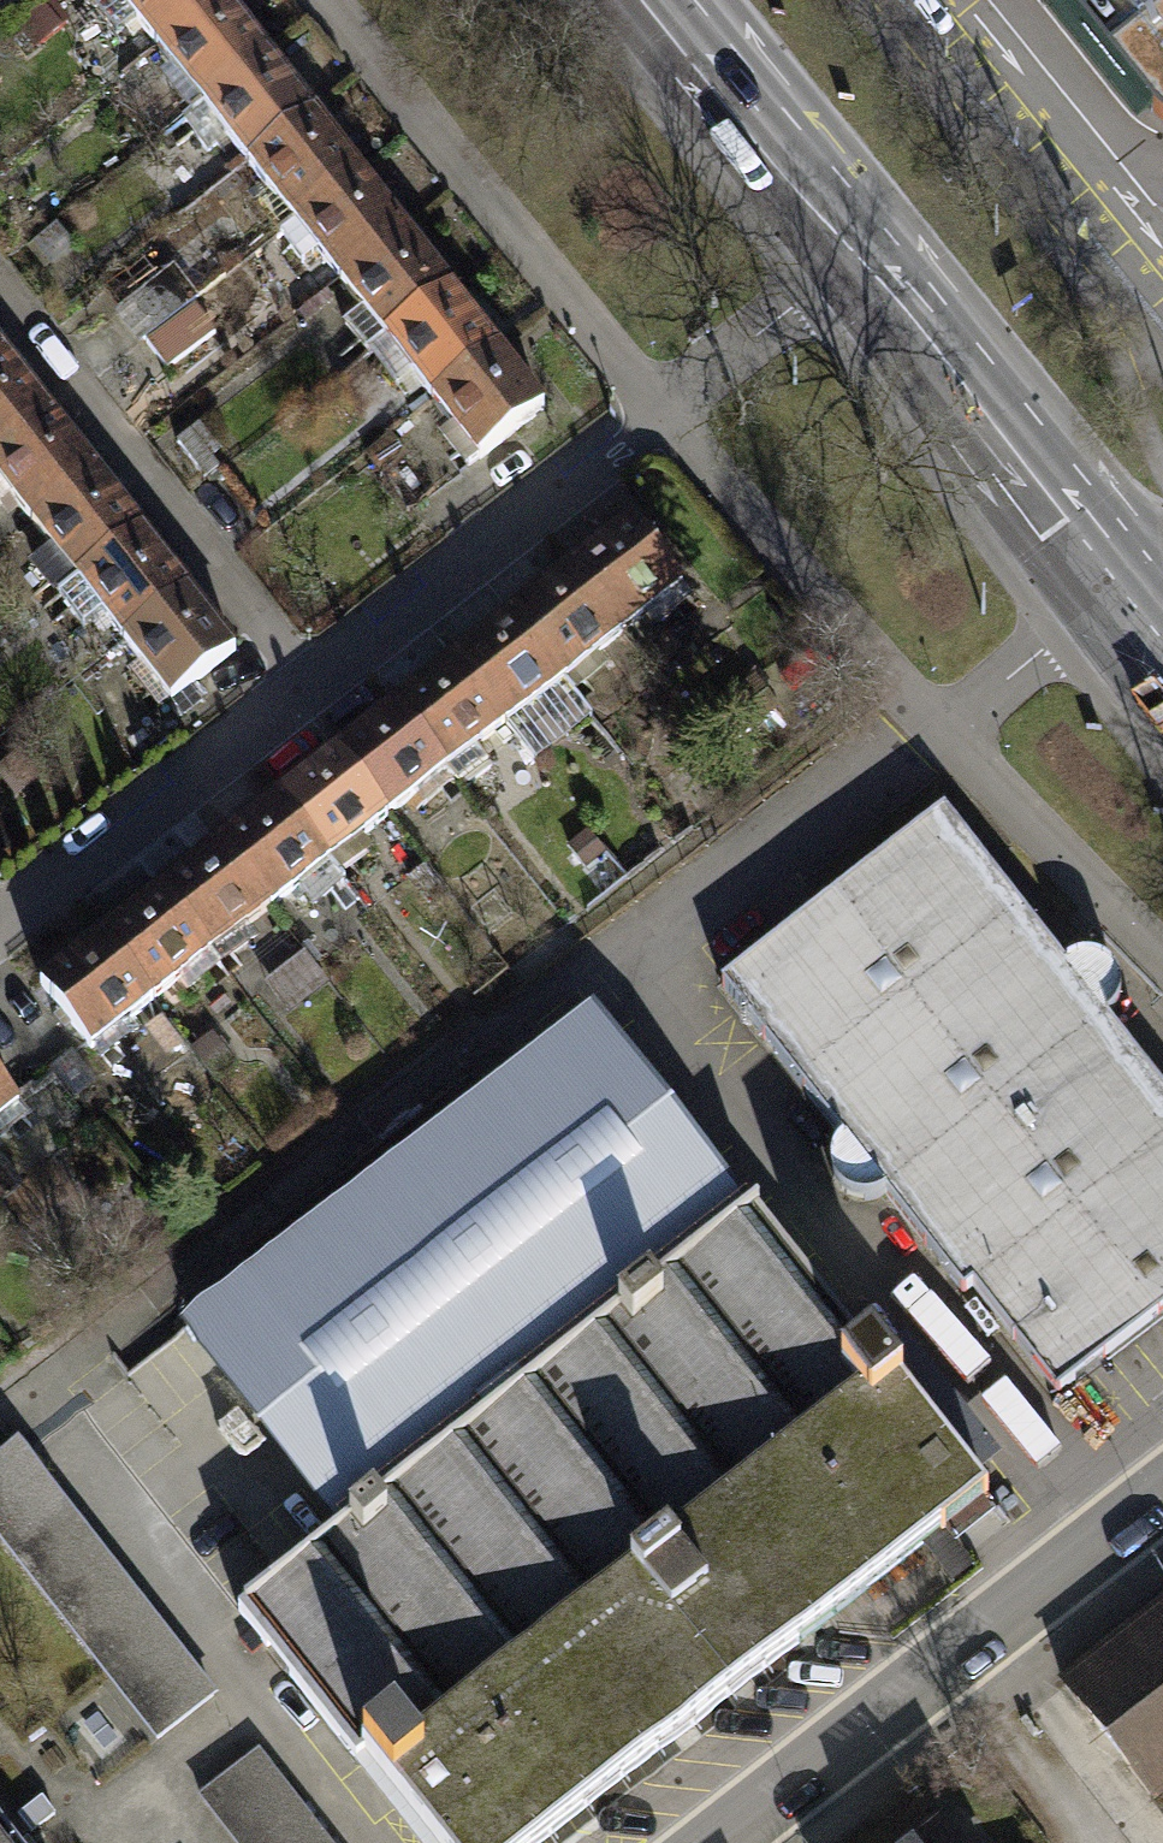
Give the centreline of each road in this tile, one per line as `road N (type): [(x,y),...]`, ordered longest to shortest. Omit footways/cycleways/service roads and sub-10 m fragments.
road 1 (residential): [(312,684),(859,258)]
road 2 (tertiary): [(720,1842),(1162,1501)]
road 3 (residential): [(0,304),(312,684)]
road 4 (secondary): [(859,258),(1134,608)]
road 5 (residential): [(0,931),(312,684)]
road 6 (secondary): [(651,0),(859,258)]

